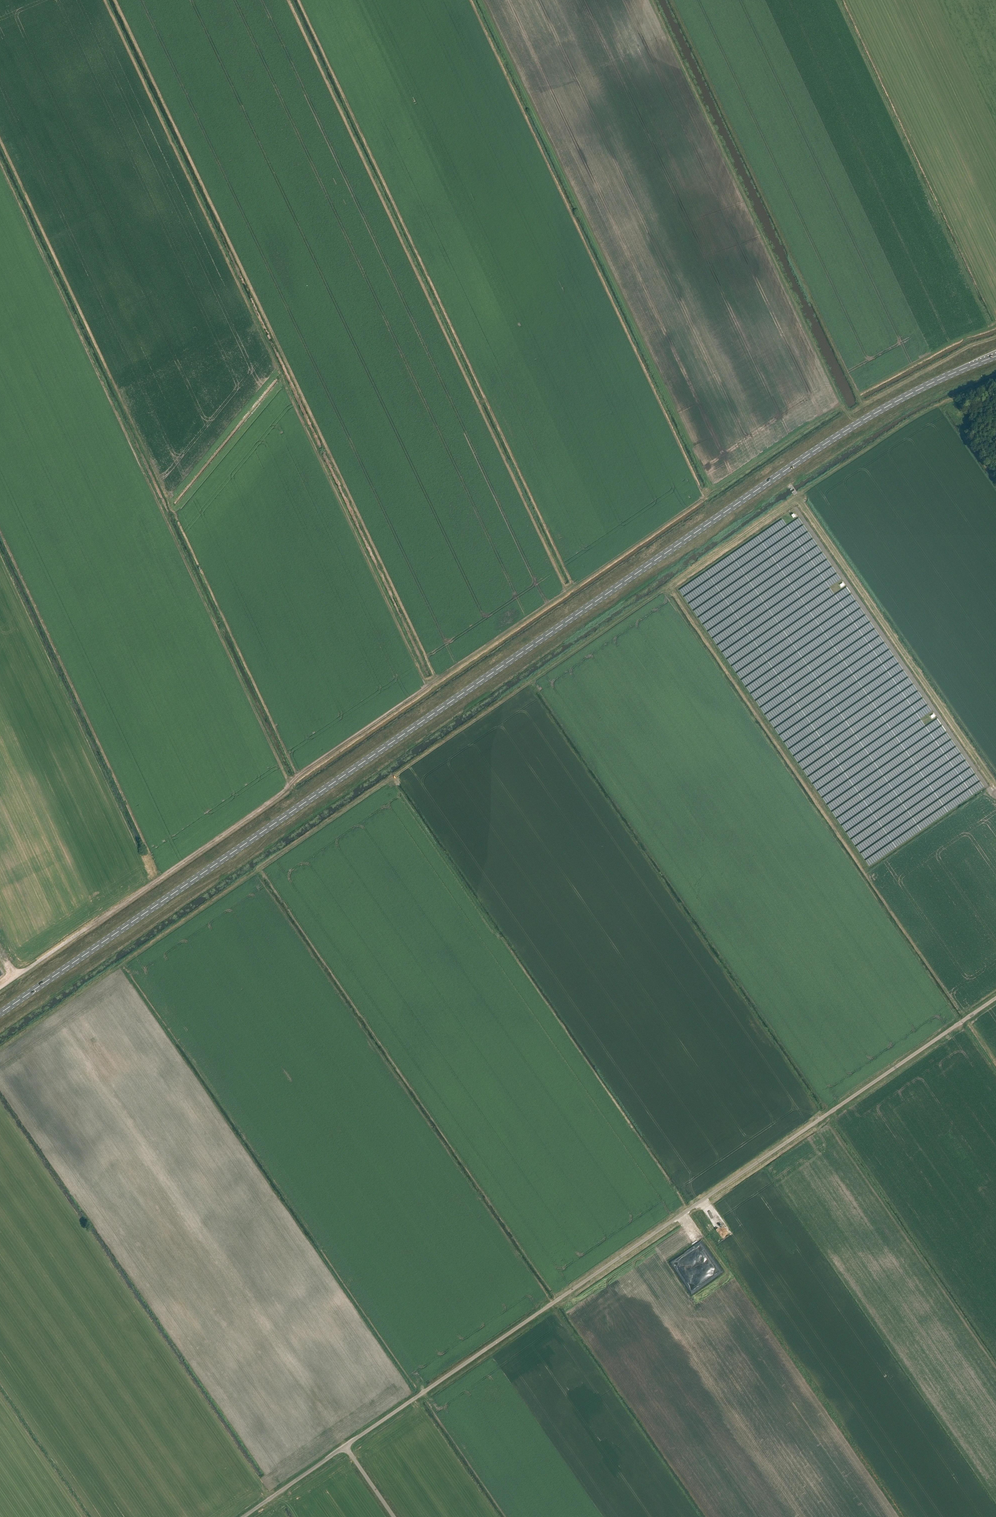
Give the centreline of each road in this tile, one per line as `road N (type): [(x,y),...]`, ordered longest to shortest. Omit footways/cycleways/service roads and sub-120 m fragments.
road 1 (primary): [(0,1013),(800,461),(870,417),(995,356)]
road 2 (unclassified): [(346,1446),(995,998)]
road 3 (unclassified): [(244,1516),(346,1446)]

